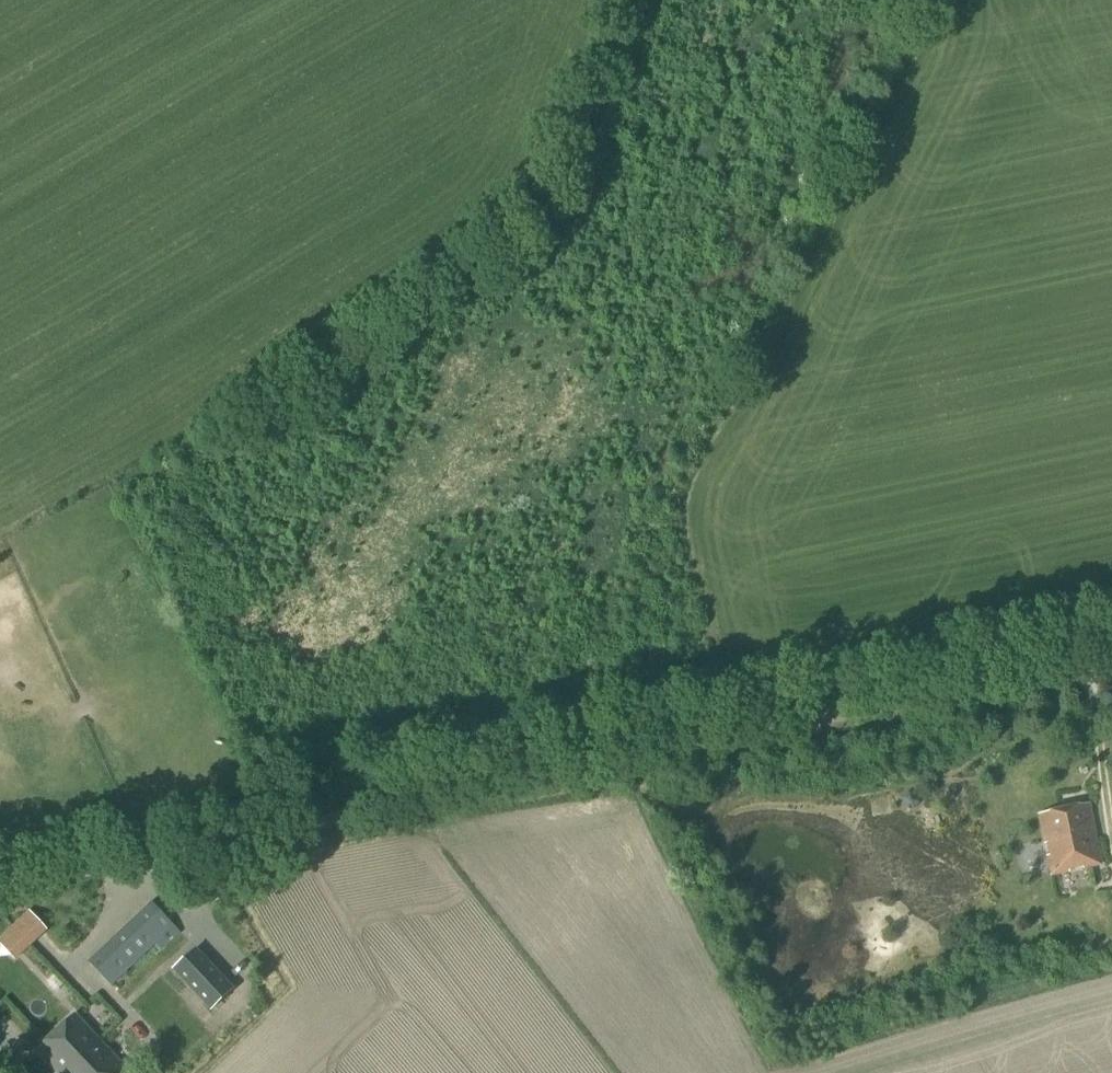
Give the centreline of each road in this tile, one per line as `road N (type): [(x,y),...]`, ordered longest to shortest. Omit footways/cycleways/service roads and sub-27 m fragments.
road 1 (unclassified): [(0,877),(108,850),(346,820),(1111,660)]

